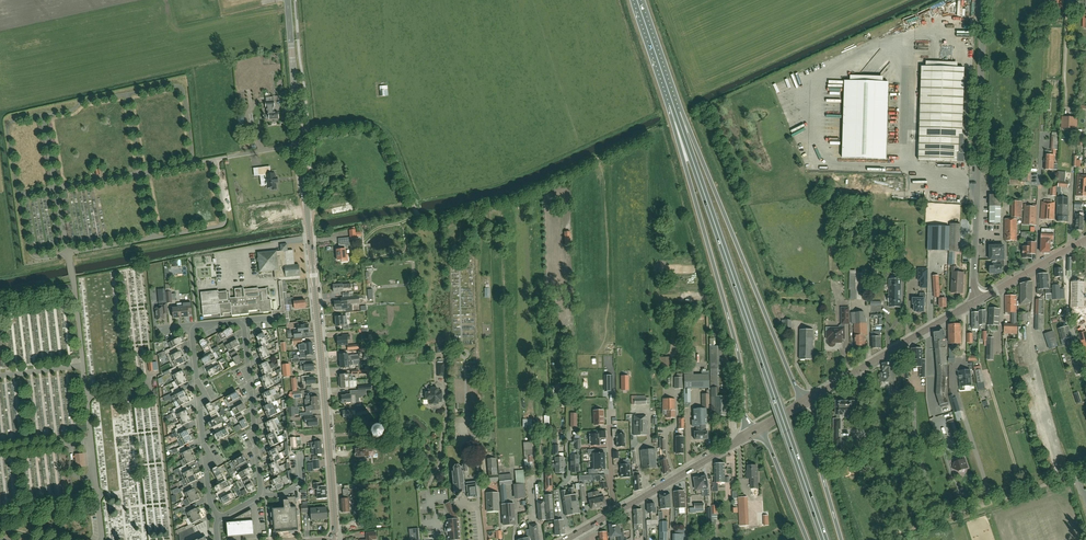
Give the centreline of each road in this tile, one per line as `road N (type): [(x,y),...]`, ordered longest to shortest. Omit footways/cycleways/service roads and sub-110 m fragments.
road 1 (trunk): [(825,539),(675,109)]
road 2 (unclassified): [(641,137),(529,190),(427,220),(380,132),(359,125),(299,131)]
road 3 (tertiary): [(331,539),(299,131)]
road 4 (trunk): [(675,109),(736,343),(751,433)]
road 5 (trunk): [(804,402),(675,109)]
road 6 (unclassified): [(977,300),(984,0)]
road 7 (secondary): [(565,539),(751,433)]
road 8 (residential): [(218,519),(209,500),(211,458),(199,404),(205,395),(192,325)]
road 9 (residential): [(899,533),(1085,471)]
road 10 (residential): [(811,398),(977,300)]
road 11 (residential): [(260,494),(244,321)]
road 12 (trunk): [(841,539),(811,398)]
road 13 (tertiary): [(299,131),(288,0)]
road 14 (residential): [(977,300),(1085,239)]
road 15 (trunk): [(760,427),(807,539)]

